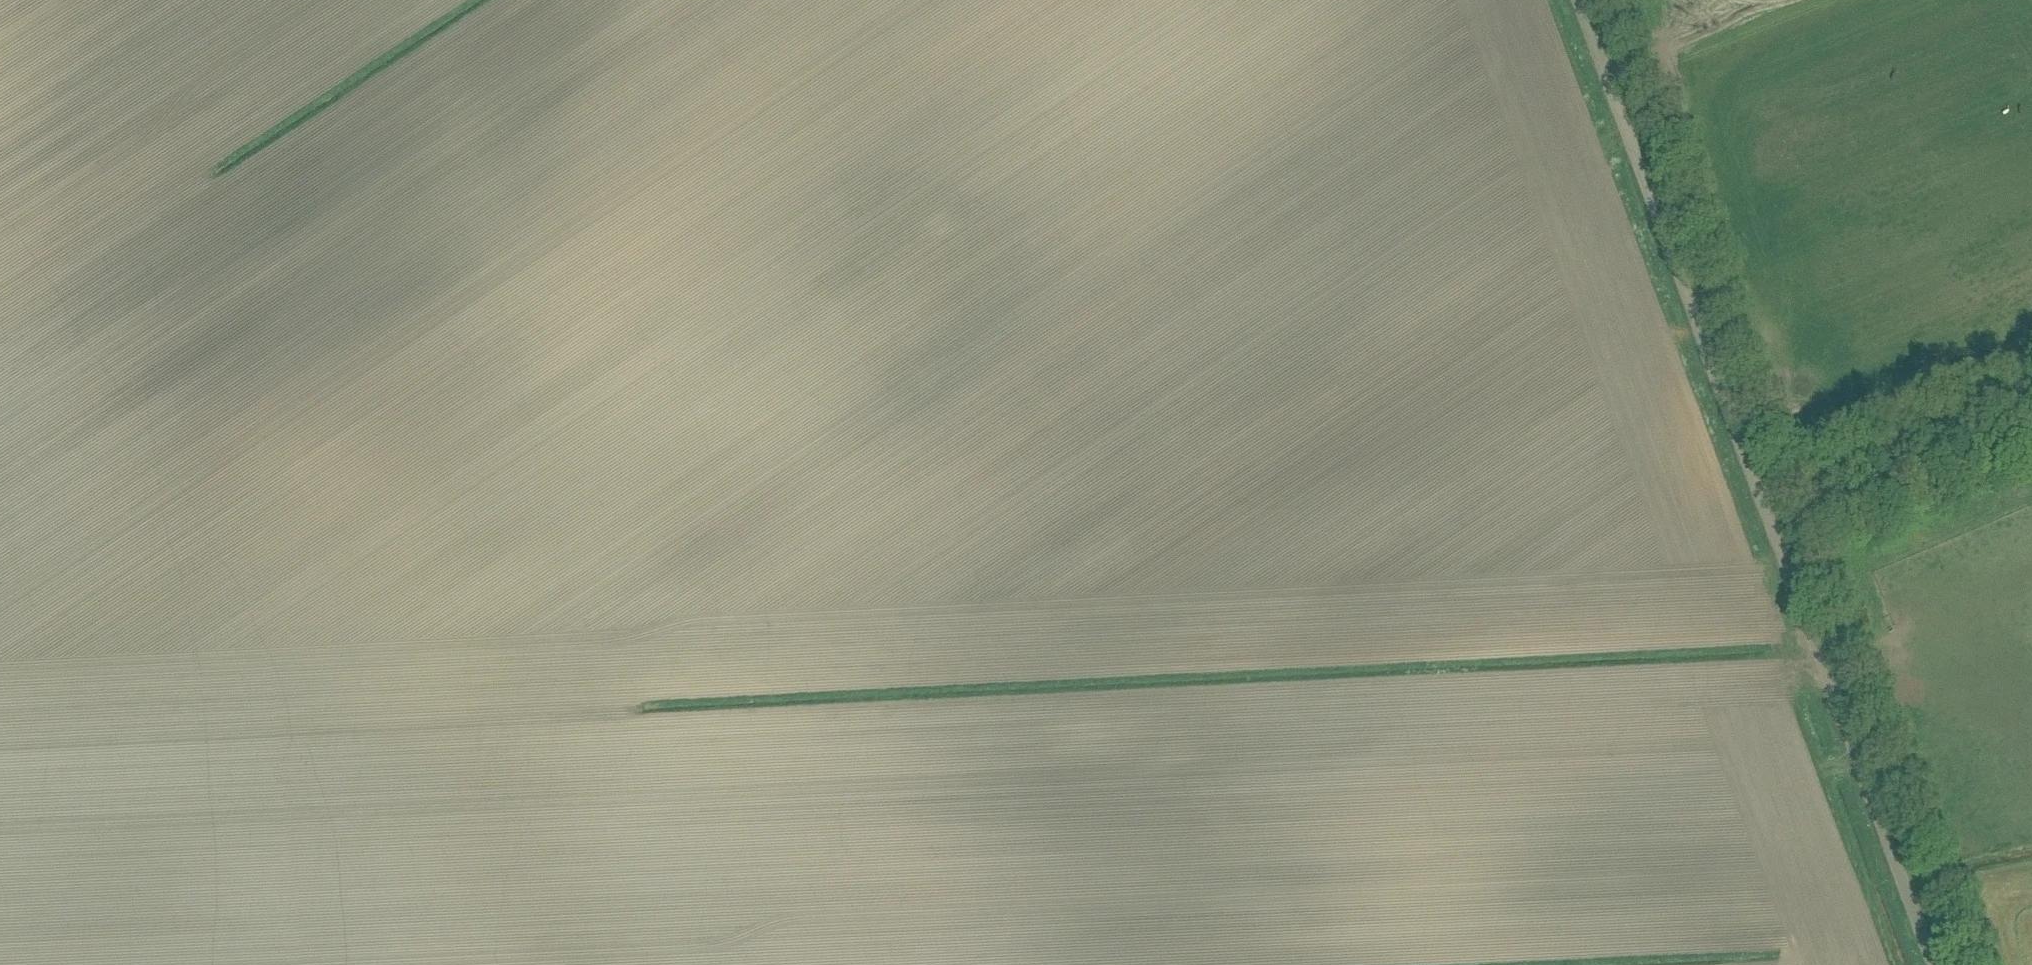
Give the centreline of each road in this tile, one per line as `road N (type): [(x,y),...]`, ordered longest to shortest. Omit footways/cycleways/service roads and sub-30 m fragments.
road 1 (unclassified): [(1934,964),(1579,0)]

